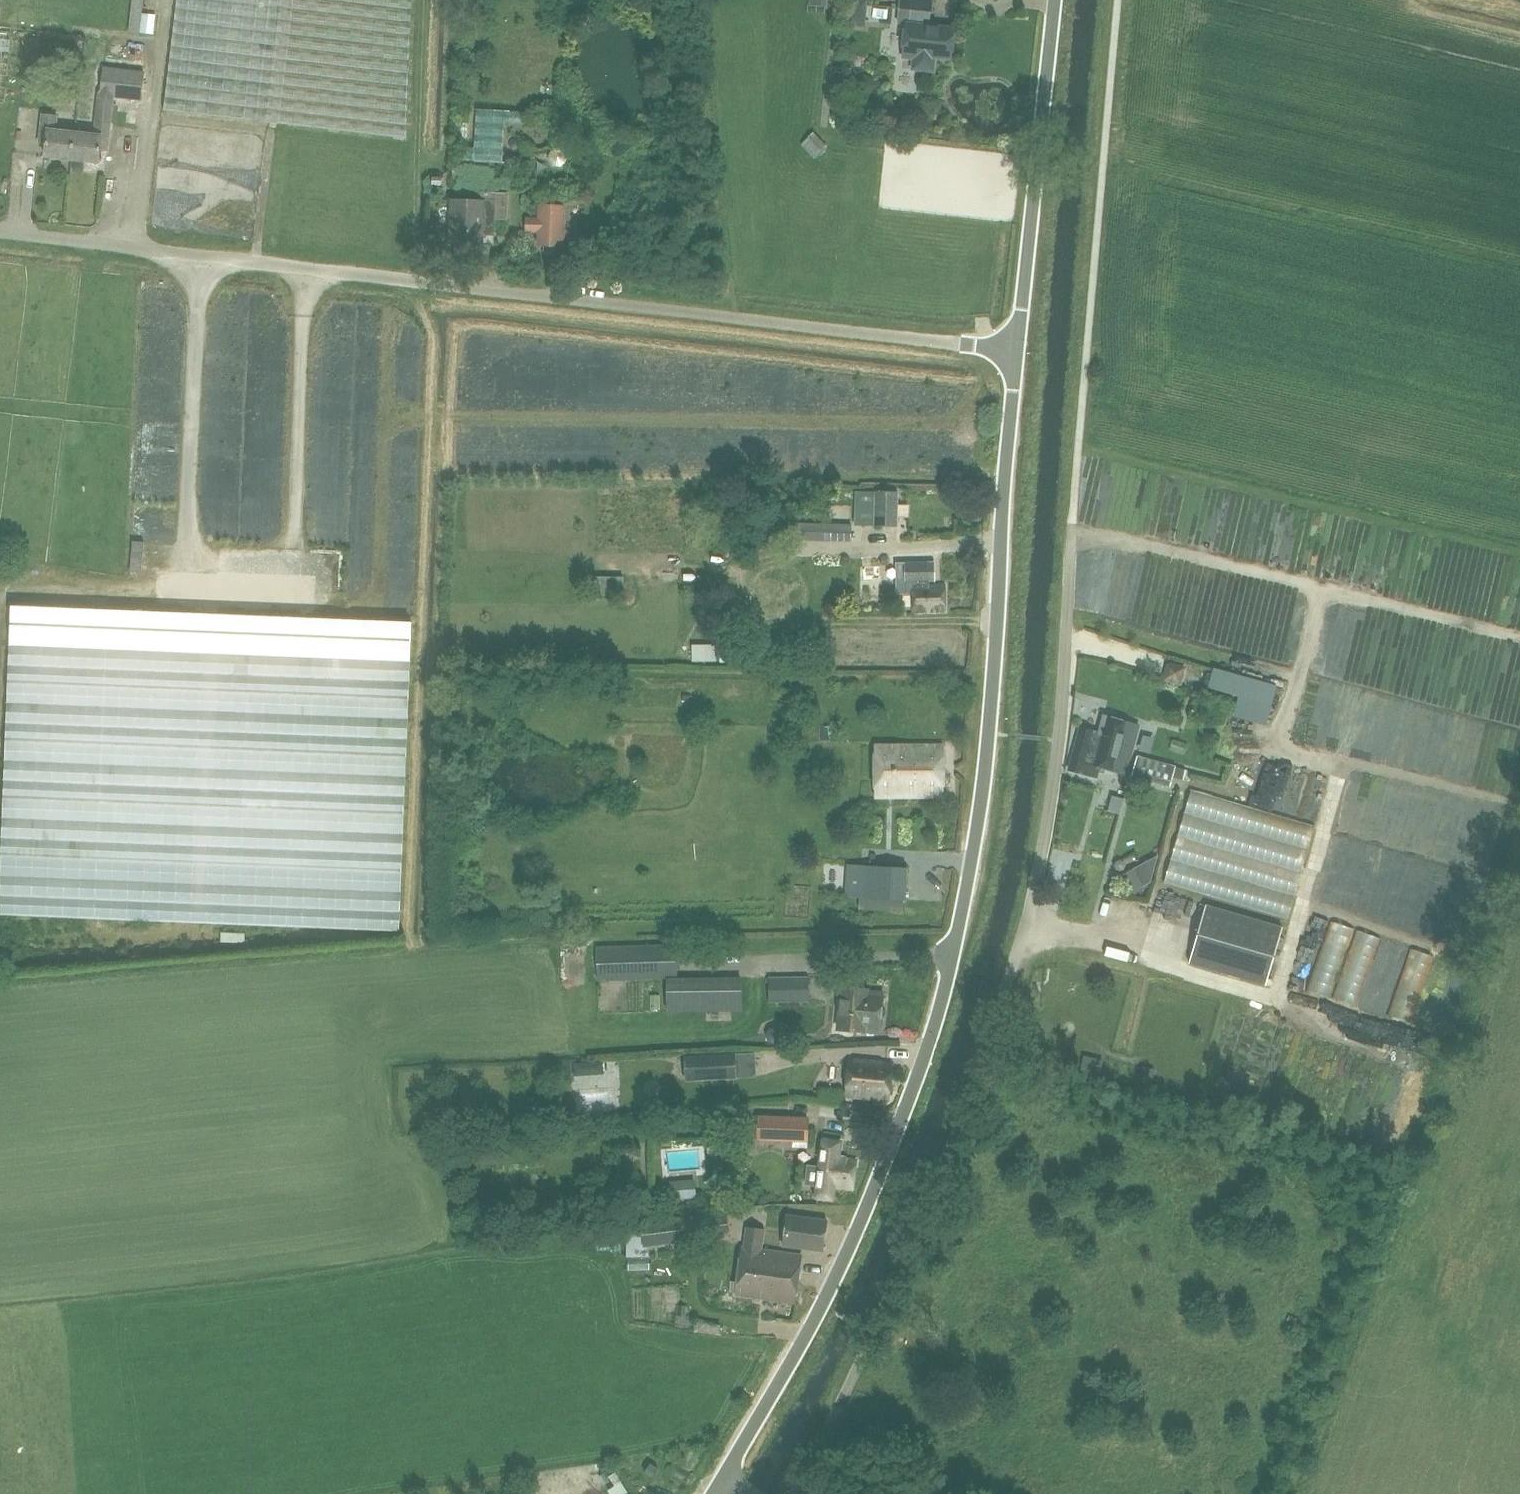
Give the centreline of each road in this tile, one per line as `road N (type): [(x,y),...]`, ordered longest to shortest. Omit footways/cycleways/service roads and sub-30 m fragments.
road 1 (unclassified): [(718,1473),(785,1371),(835,1269),(896,1131),(947,973),(988,735),(1017,350)]
road 2 (unclassified): [(1017,350),(0,232)]
road 3 (unclassified): [(795,1493),(849,1391),(931,1193),(1032,917),(1059,743),(1072,524)]
road 4 (unclassified): [(1017,350),(1051,0)]

